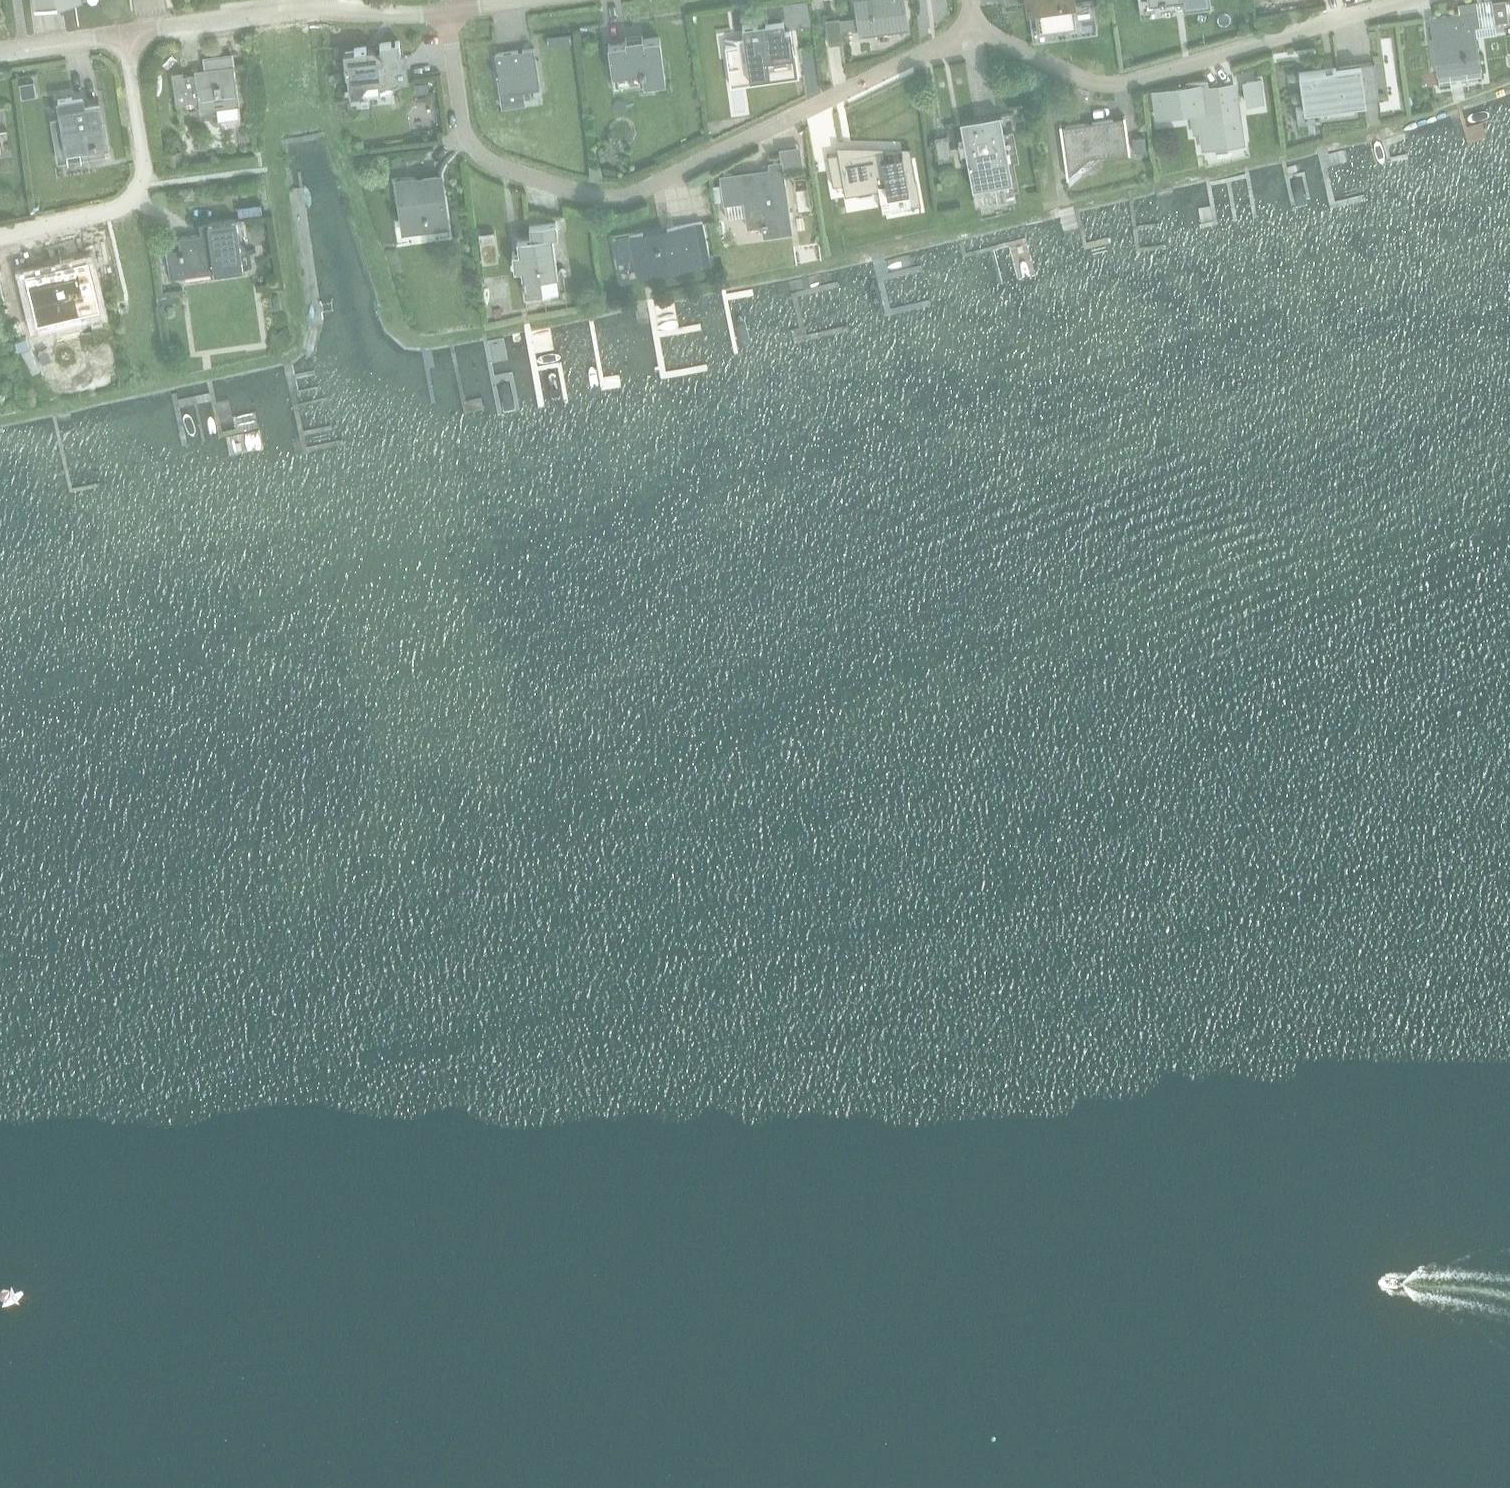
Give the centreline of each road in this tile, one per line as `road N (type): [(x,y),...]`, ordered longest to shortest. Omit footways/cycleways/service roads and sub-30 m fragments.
road 1 (residential): [(445,11),(466,138),(489,160),(603,198),(642,192),(972,26)]
road 2 (residential): [(972,26),(1094,82),(1120,84),(1413,0)]
road 3 (residential): [(126,33),(291,11),(445,11)]
road 4 (residential): [(0,237),(103,212),(133,192),(144,158),(126,33)]
road 5 (residential): [(0,50),(126,33)]

